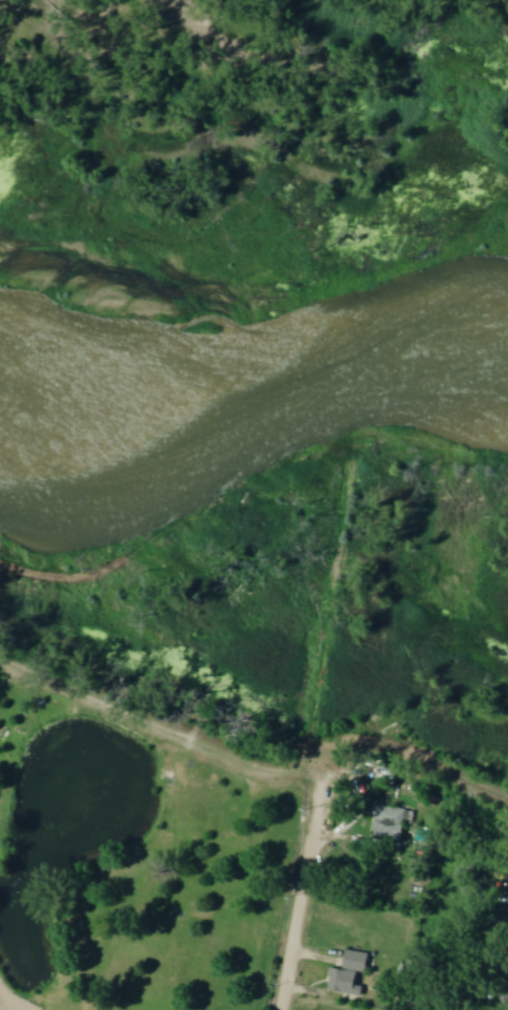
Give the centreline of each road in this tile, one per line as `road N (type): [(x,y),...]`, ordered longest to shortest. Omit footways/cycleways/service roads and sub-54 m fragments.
road 1 (residential): [(282,1009),(330,766)]

